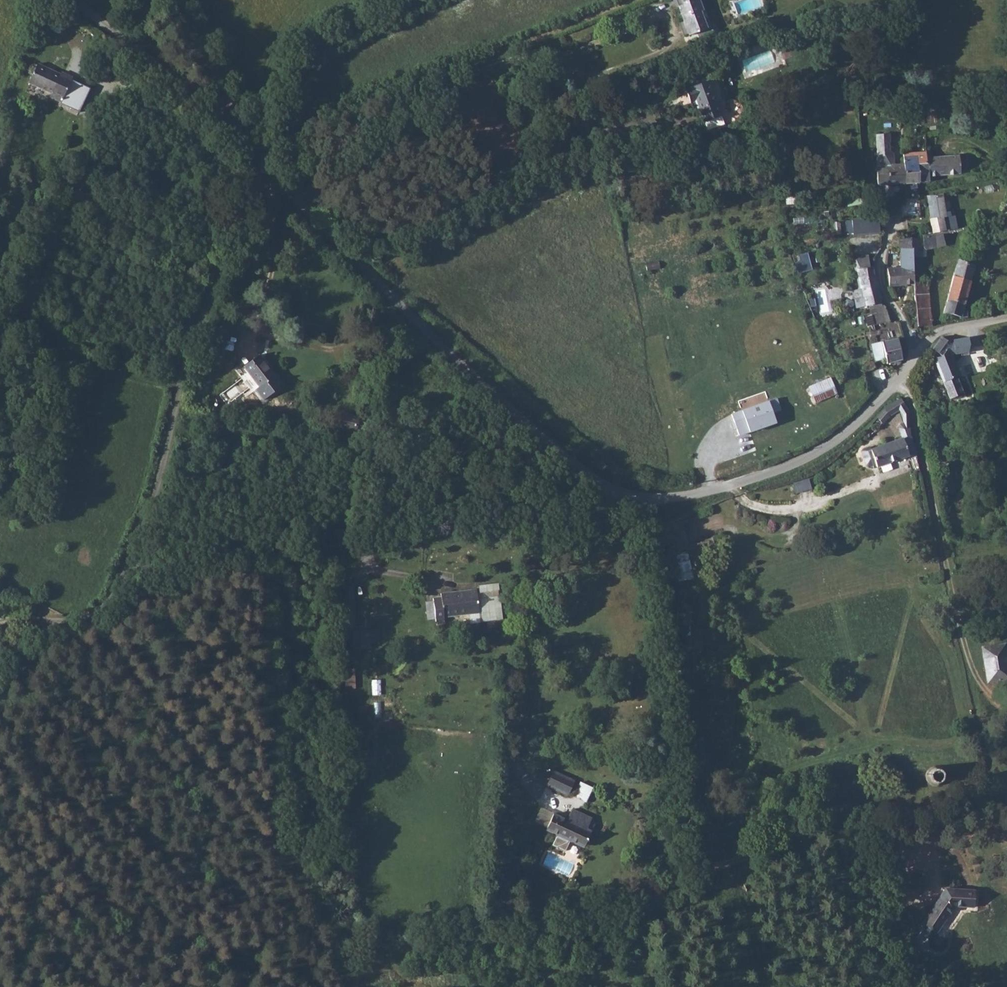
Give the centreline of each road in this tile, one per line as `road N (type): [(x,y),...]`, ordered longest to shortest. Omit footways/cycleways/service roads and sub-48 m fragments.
road 1 (unclassified): [(266,177),(465,369),(589,475),(627,494),(688,496),(799,462),(868,413),(917,354)]
road 2 (unclassified): [(56,621),(104,605),(125,571),(156,495),(184,370),(266,177)]
road 3 (track): [(125,571),(359,542),(613,489)]
road 4 (track): [(641,497),(668,615),(697,890)]
road 5 (unclassified): [(65,0),(143,53),(266,177)]
road 6 (track): [(395,0),(292,43),(266,177)]
road 7 (track): [(266,177),(170,0)]
road 8 (track): [(181,382),(0,346)]
road 9 (residential): [(895,222),(882,274),(917,354)]

